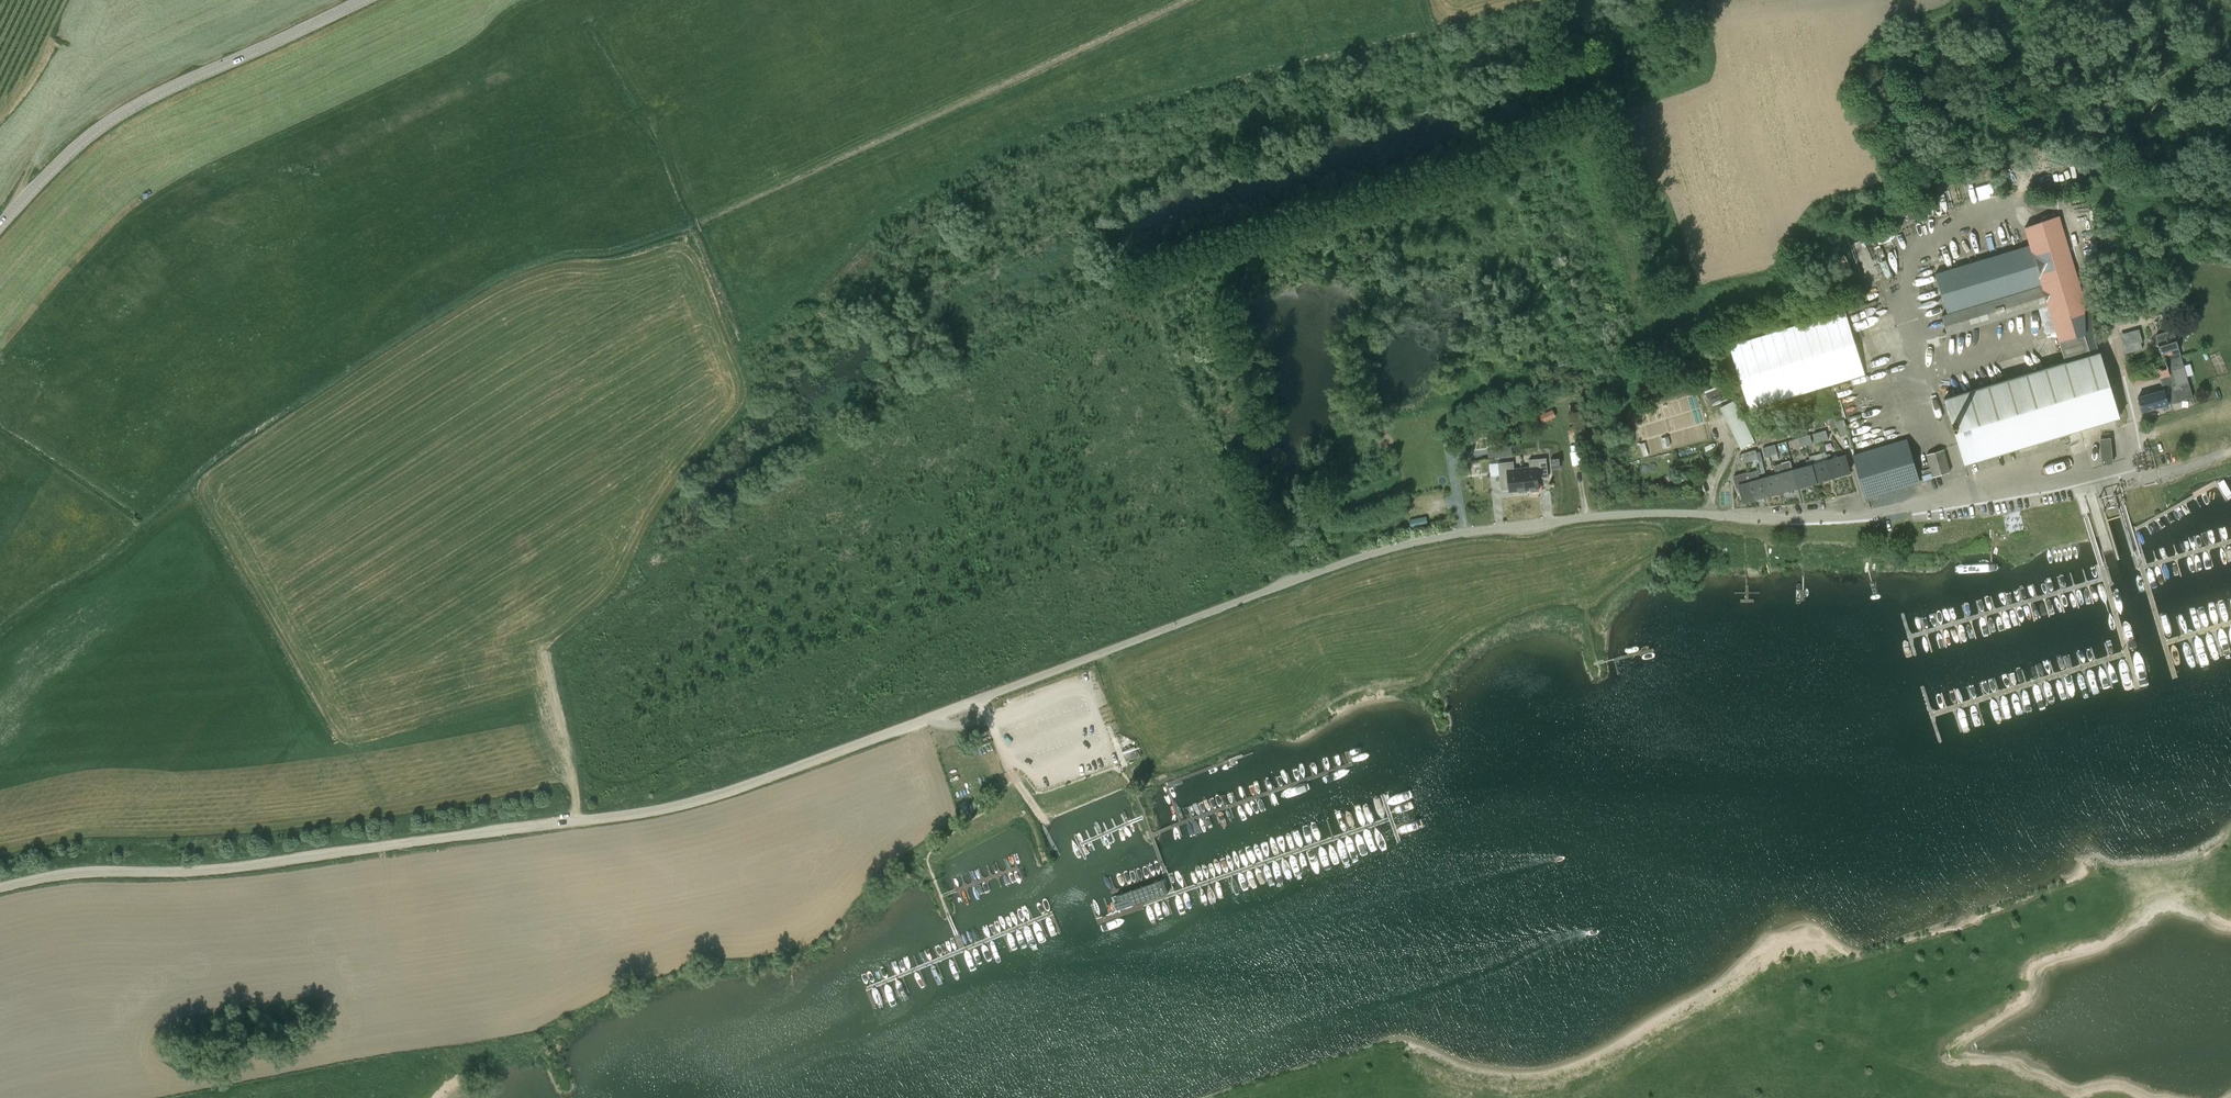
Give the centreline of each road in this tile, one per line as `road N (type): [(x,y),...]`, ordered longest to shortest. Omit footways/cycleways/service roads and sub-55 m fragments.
road 1 (unclassified): [(0,888),(90,872),(227,868),(657,810),(723,793),(1404,544),(1609,515),(1872,515)]
road 2 (tertiary): [(0,227),(61,162),(119,116),(364,0)]

